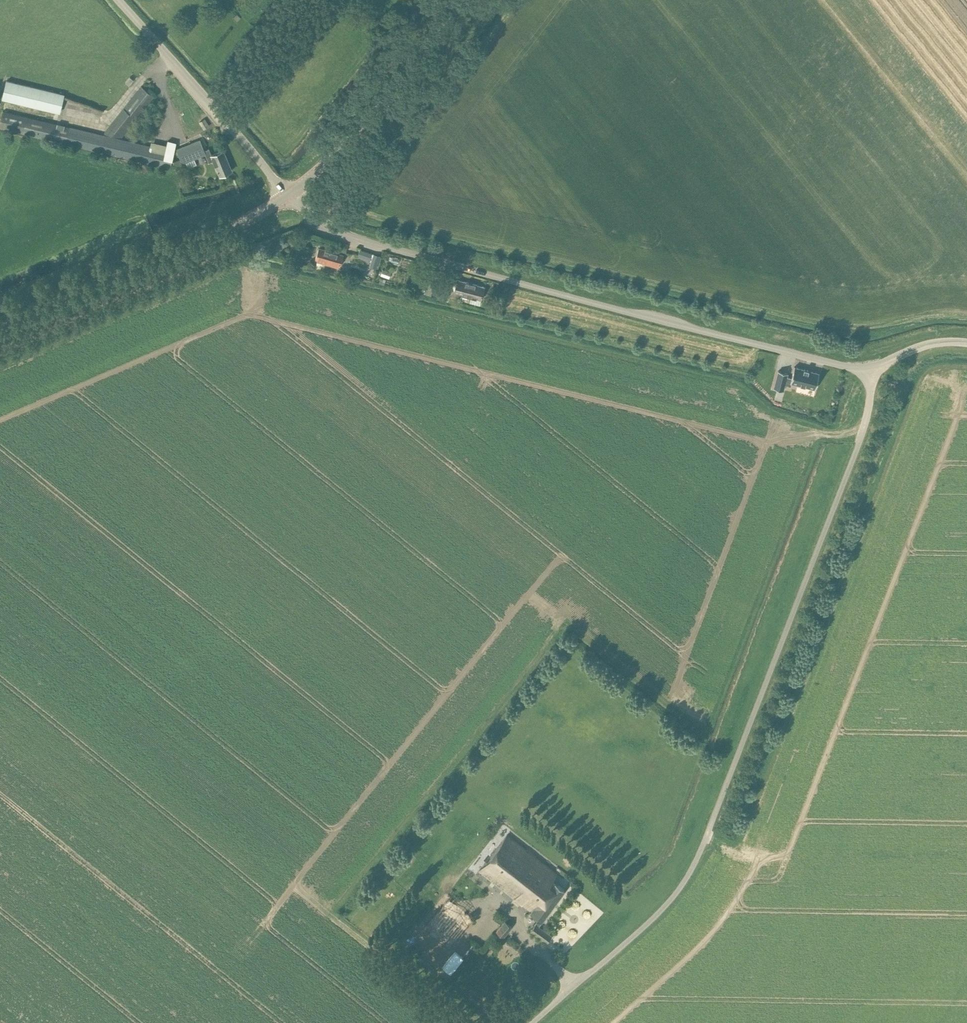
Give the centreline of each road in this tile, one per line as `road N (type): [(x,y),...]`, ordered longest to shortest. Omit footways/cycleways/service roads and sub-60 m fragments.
road 1 (unclassified): [(554,1006),(646,926),(695,868),(869,420),(868,367)]
road 2 (unclassified): [(868,367),(411,253),(340,232),(286,197)]
road 3 (secondary): [(0,328),(286,197)]
road 4 (secondary): [(286,197),(344,148),(463,0)]
road 5 (unclassified): [(286,197),(118,0)]

